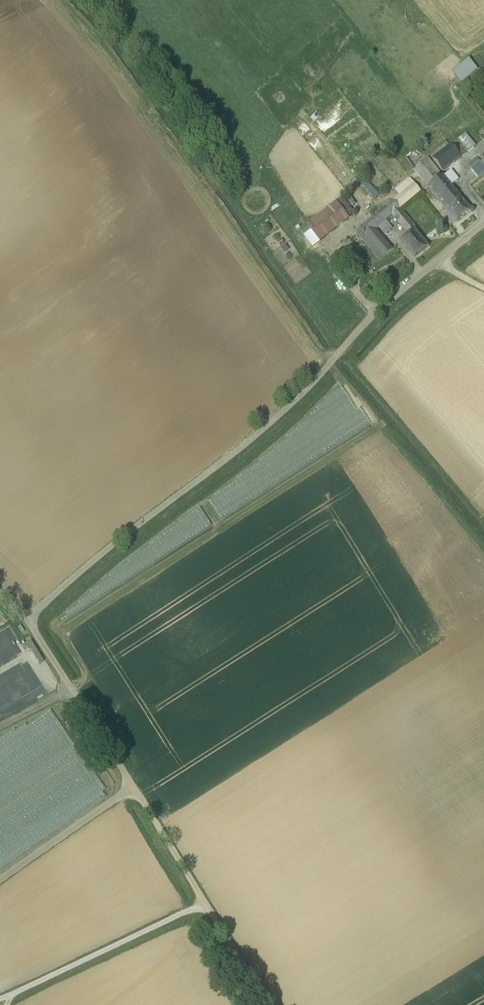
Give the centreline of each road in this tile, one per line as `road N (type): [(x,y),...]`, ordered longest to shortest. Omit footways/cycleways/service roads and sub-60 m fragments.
road 1 (unclassified): [(483,226),(374,317),(288,408),(27,621)]
road 2 (unclassified): [(27,621),(268,1004)]
road 3 (track): [(0,882),(135,789)]

